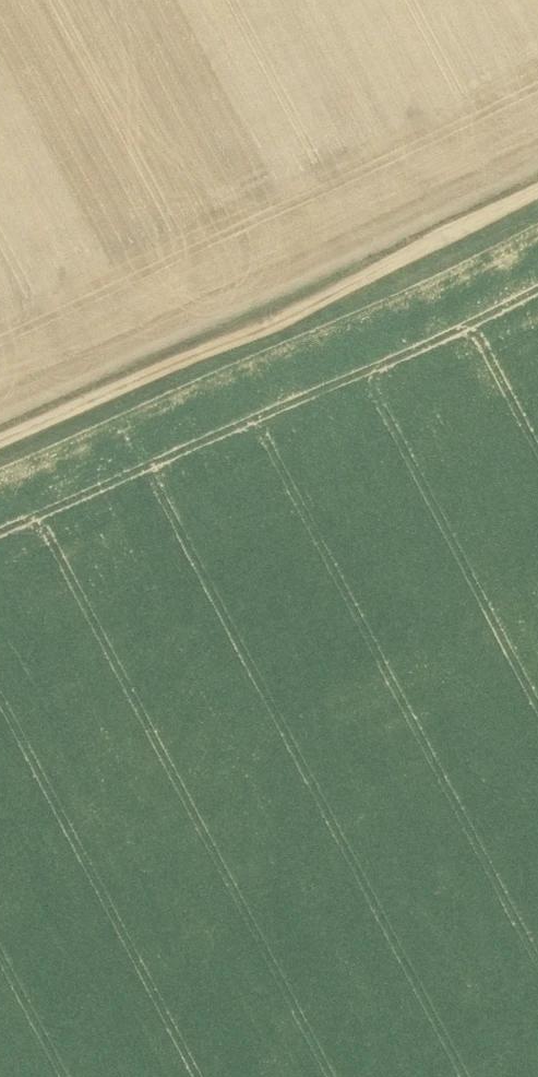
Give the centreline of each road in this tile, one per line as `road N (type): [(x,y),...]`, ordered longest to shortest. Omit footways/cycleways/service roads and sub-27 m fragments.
road 1 (track): [(537,187),(0,425)]

